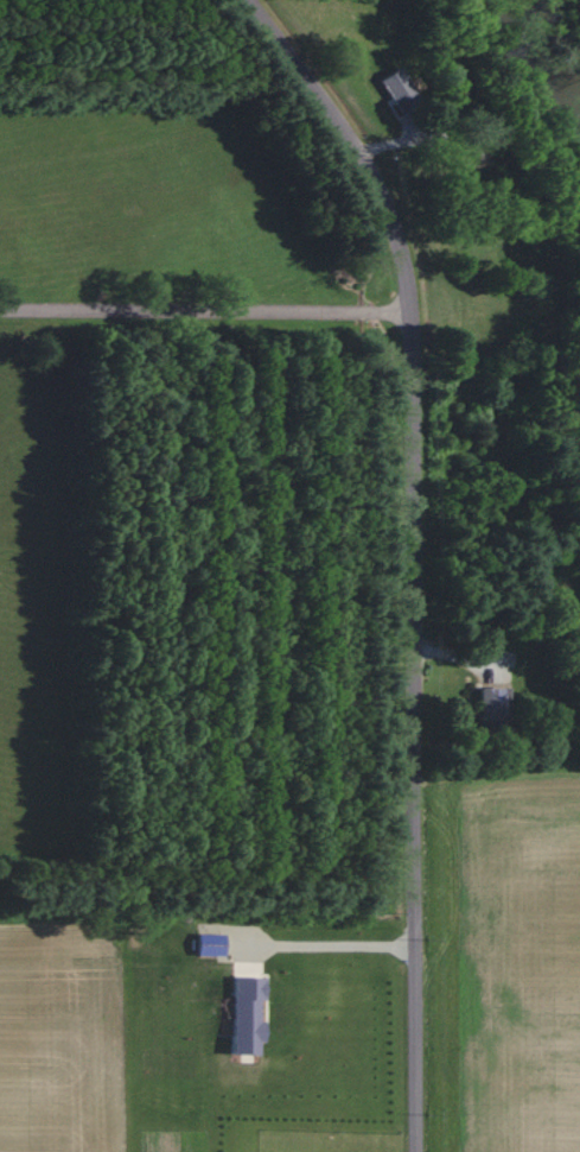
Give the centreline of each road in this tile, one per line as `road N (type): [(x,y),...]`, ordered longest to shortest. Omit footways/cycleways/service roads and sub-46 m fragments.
road 1 (residential): [(416,1151),(414,353),(406,272),(387,207),(356,147),(247,0)]

